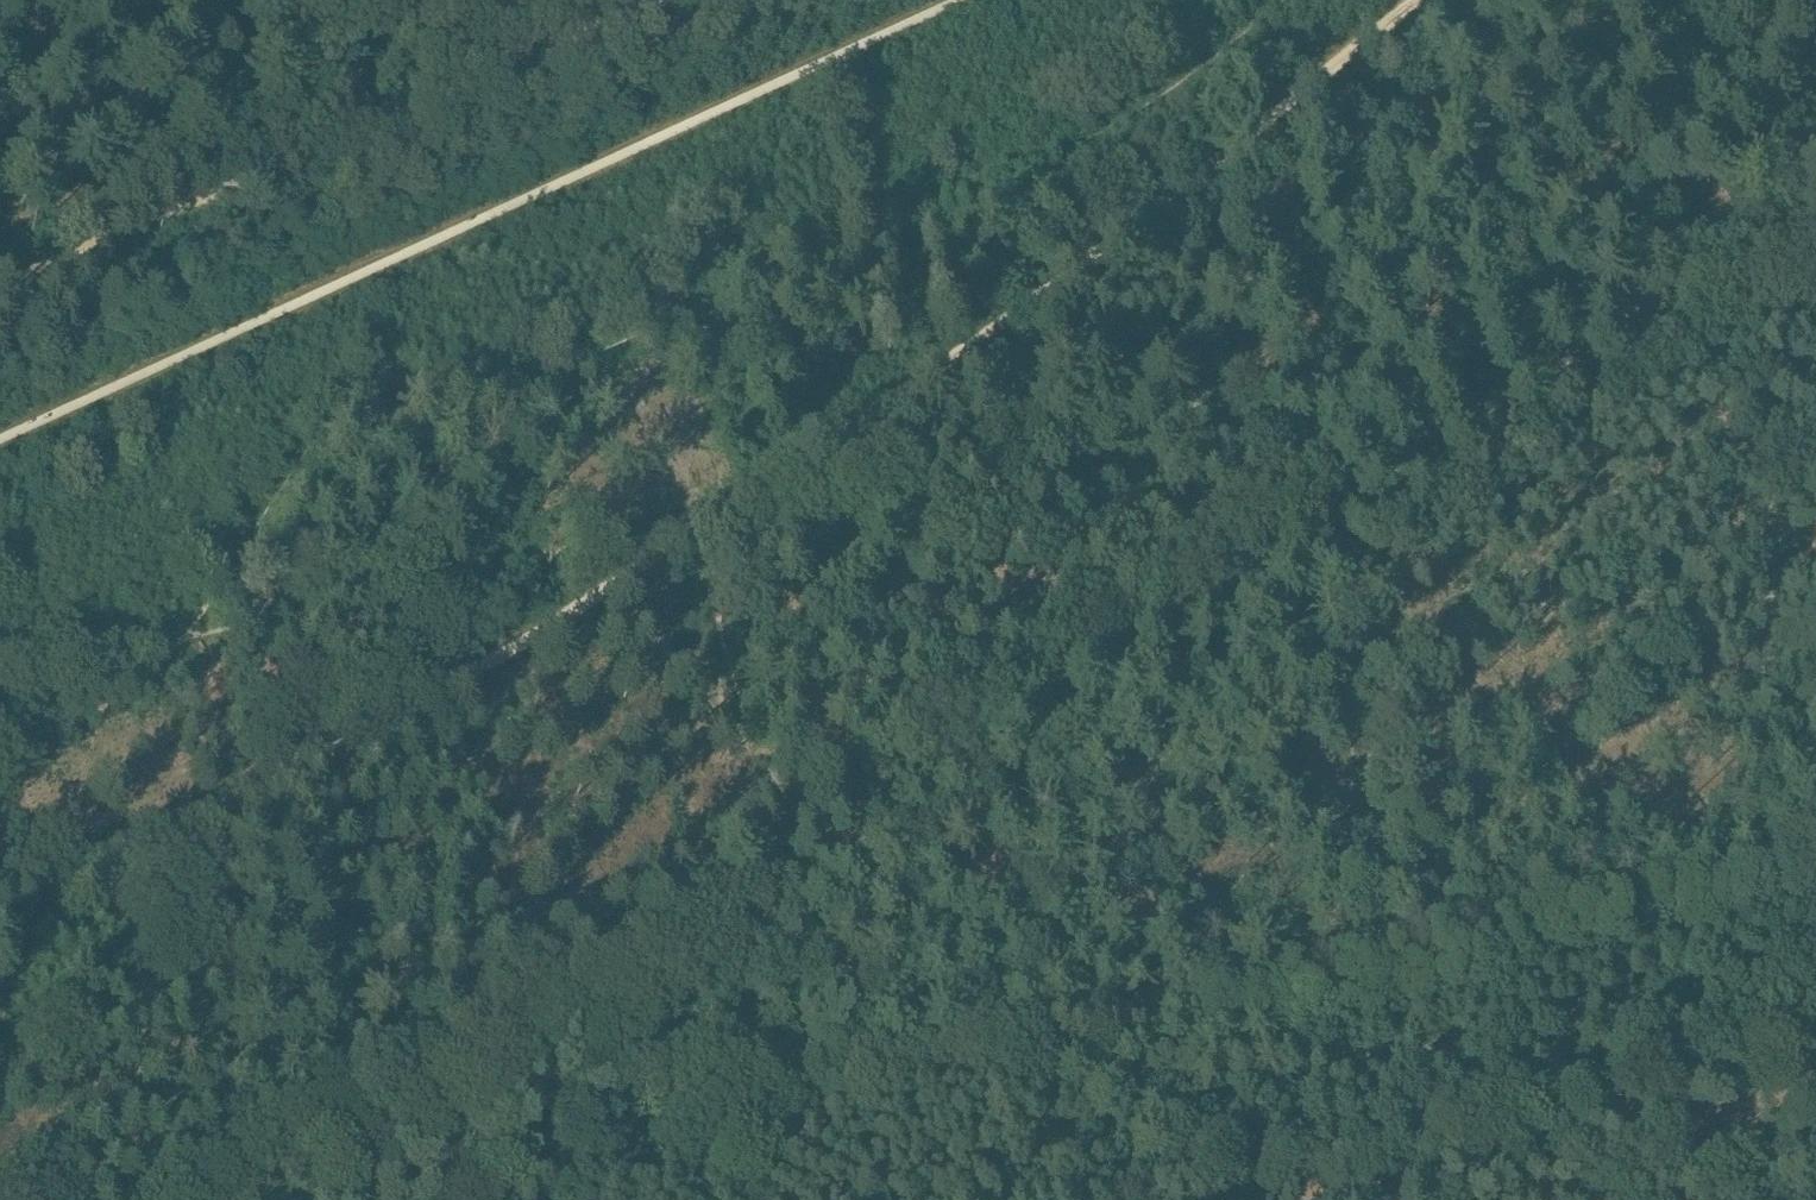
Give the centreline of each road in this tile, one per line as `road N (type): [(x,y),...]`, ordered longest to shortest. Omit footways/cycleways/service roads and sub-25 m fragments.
road 1 (track): [(0,293),(664,0)]

